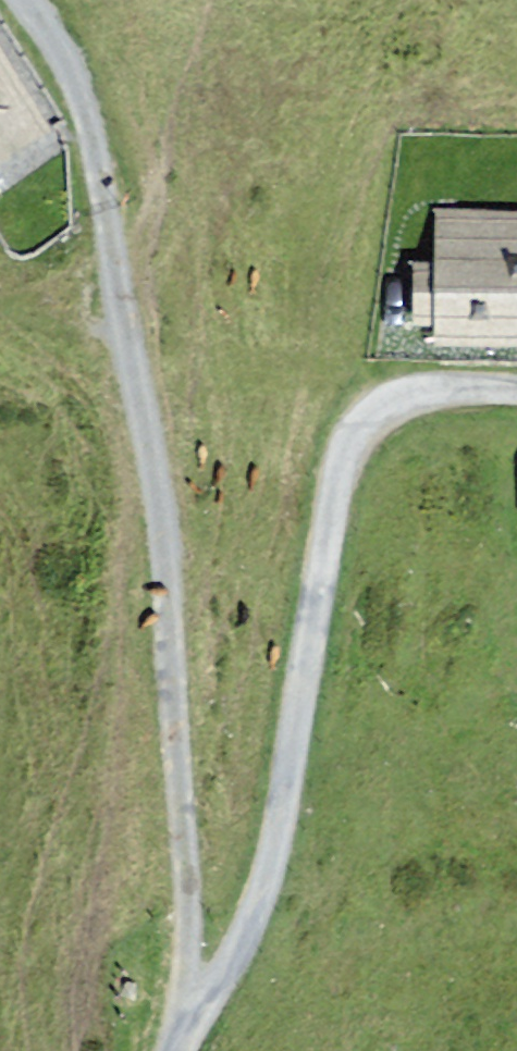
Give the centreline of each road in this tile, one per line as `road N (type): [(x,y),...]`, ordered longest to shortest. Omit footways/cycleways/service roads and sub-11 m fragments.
road 1 (track): [(182,1029),(194,601),(131,382),(100,149),(25,0)]
road 2 (track): [(179,1050),(182,1029),(260,924),(342,453),(381,407),(430,392),(516,394)]

